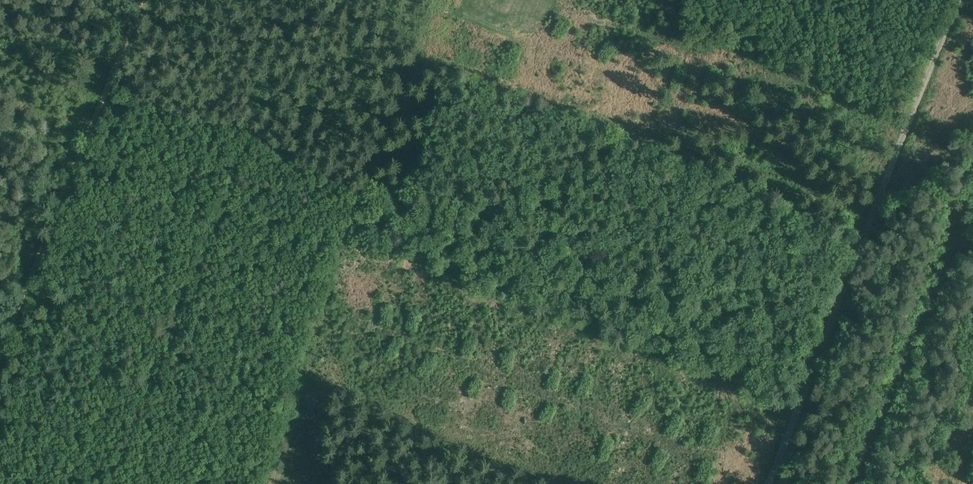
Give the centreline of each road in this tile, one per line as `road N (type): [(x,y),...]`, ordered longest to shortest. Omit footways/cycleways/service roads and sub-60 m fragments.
road 1 (track): [(762,483),(958,0)]
road 2 (track): [(0,355),(141,0)]
road 3 (track): [(3,0),(32,9),(62,1),(111,20),(135,17)]

